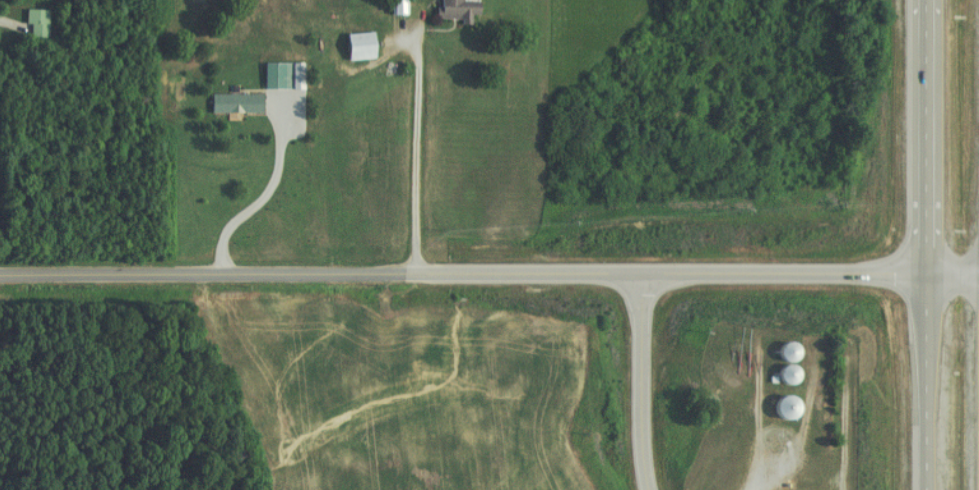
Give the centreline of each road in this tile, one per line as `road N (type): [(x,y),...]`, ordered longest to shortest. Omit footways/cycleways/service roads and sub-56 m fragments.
road 1 (residential): [(0,276),(978,275)]
road 2 (trunk): [(921,0),(921,489)]
road 3 (residential): [(643,489),(638,272)]

